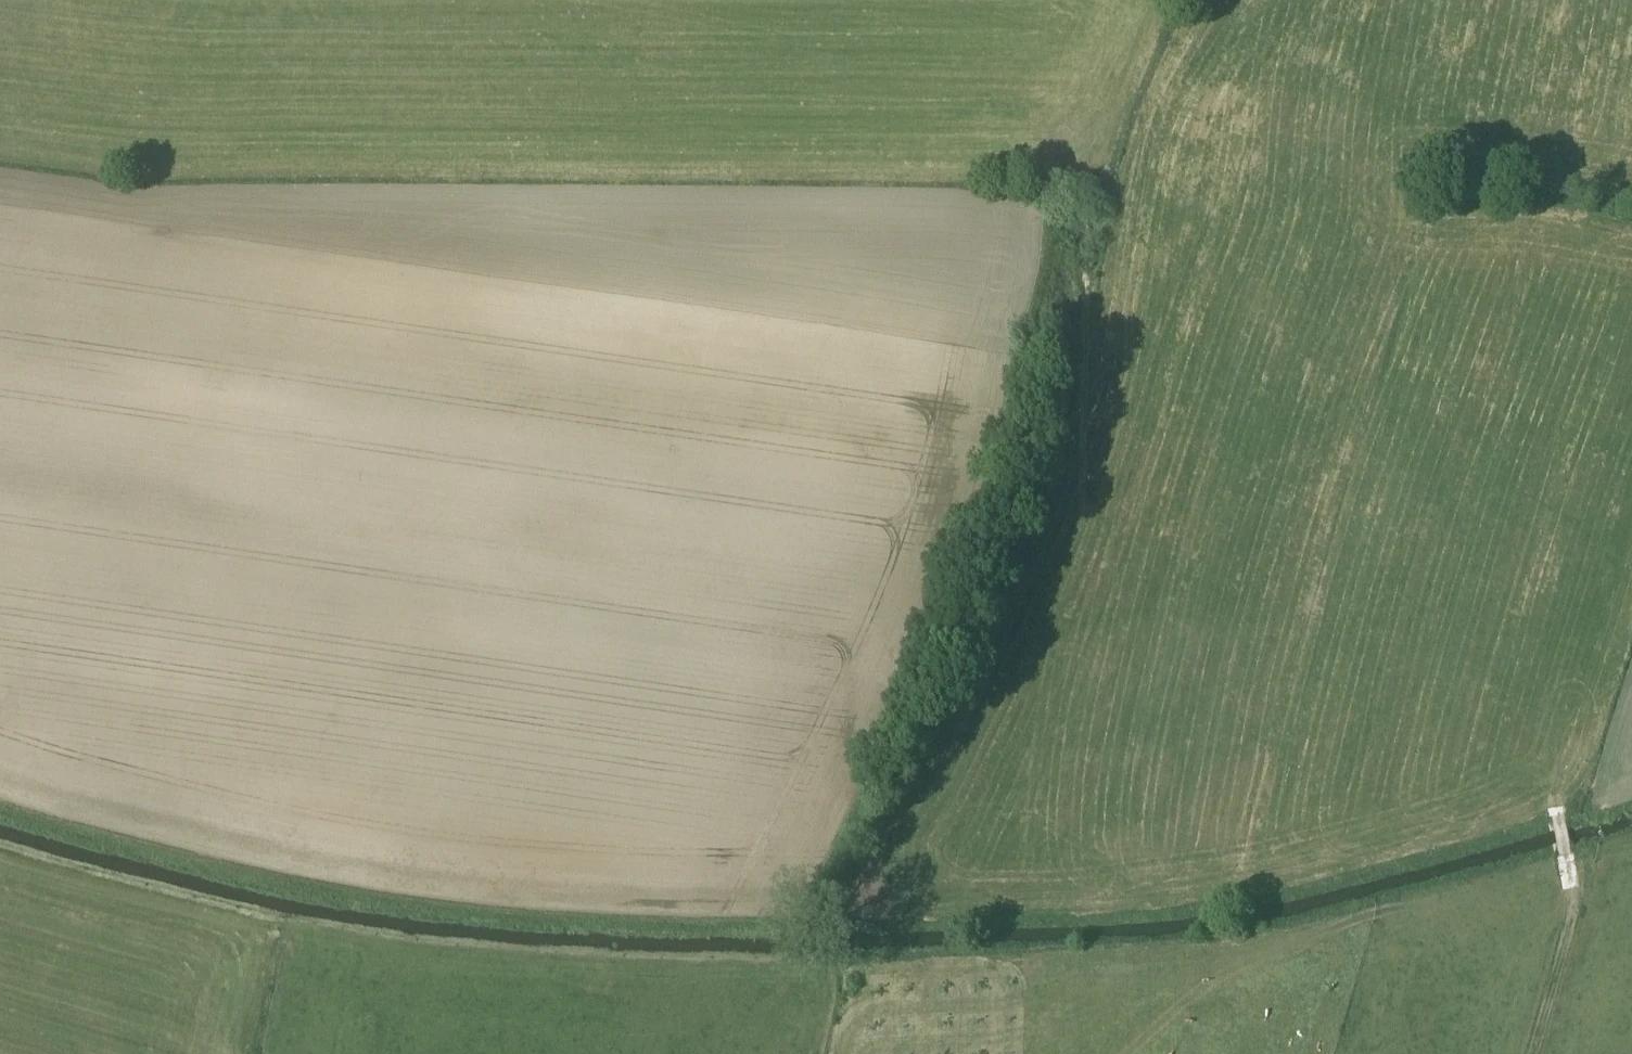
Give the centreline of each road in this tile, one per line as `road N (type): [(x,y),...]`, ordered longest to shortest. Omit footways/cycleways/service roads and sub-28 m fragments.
road 1 (track): [(1588,821),(1530,1053)]

